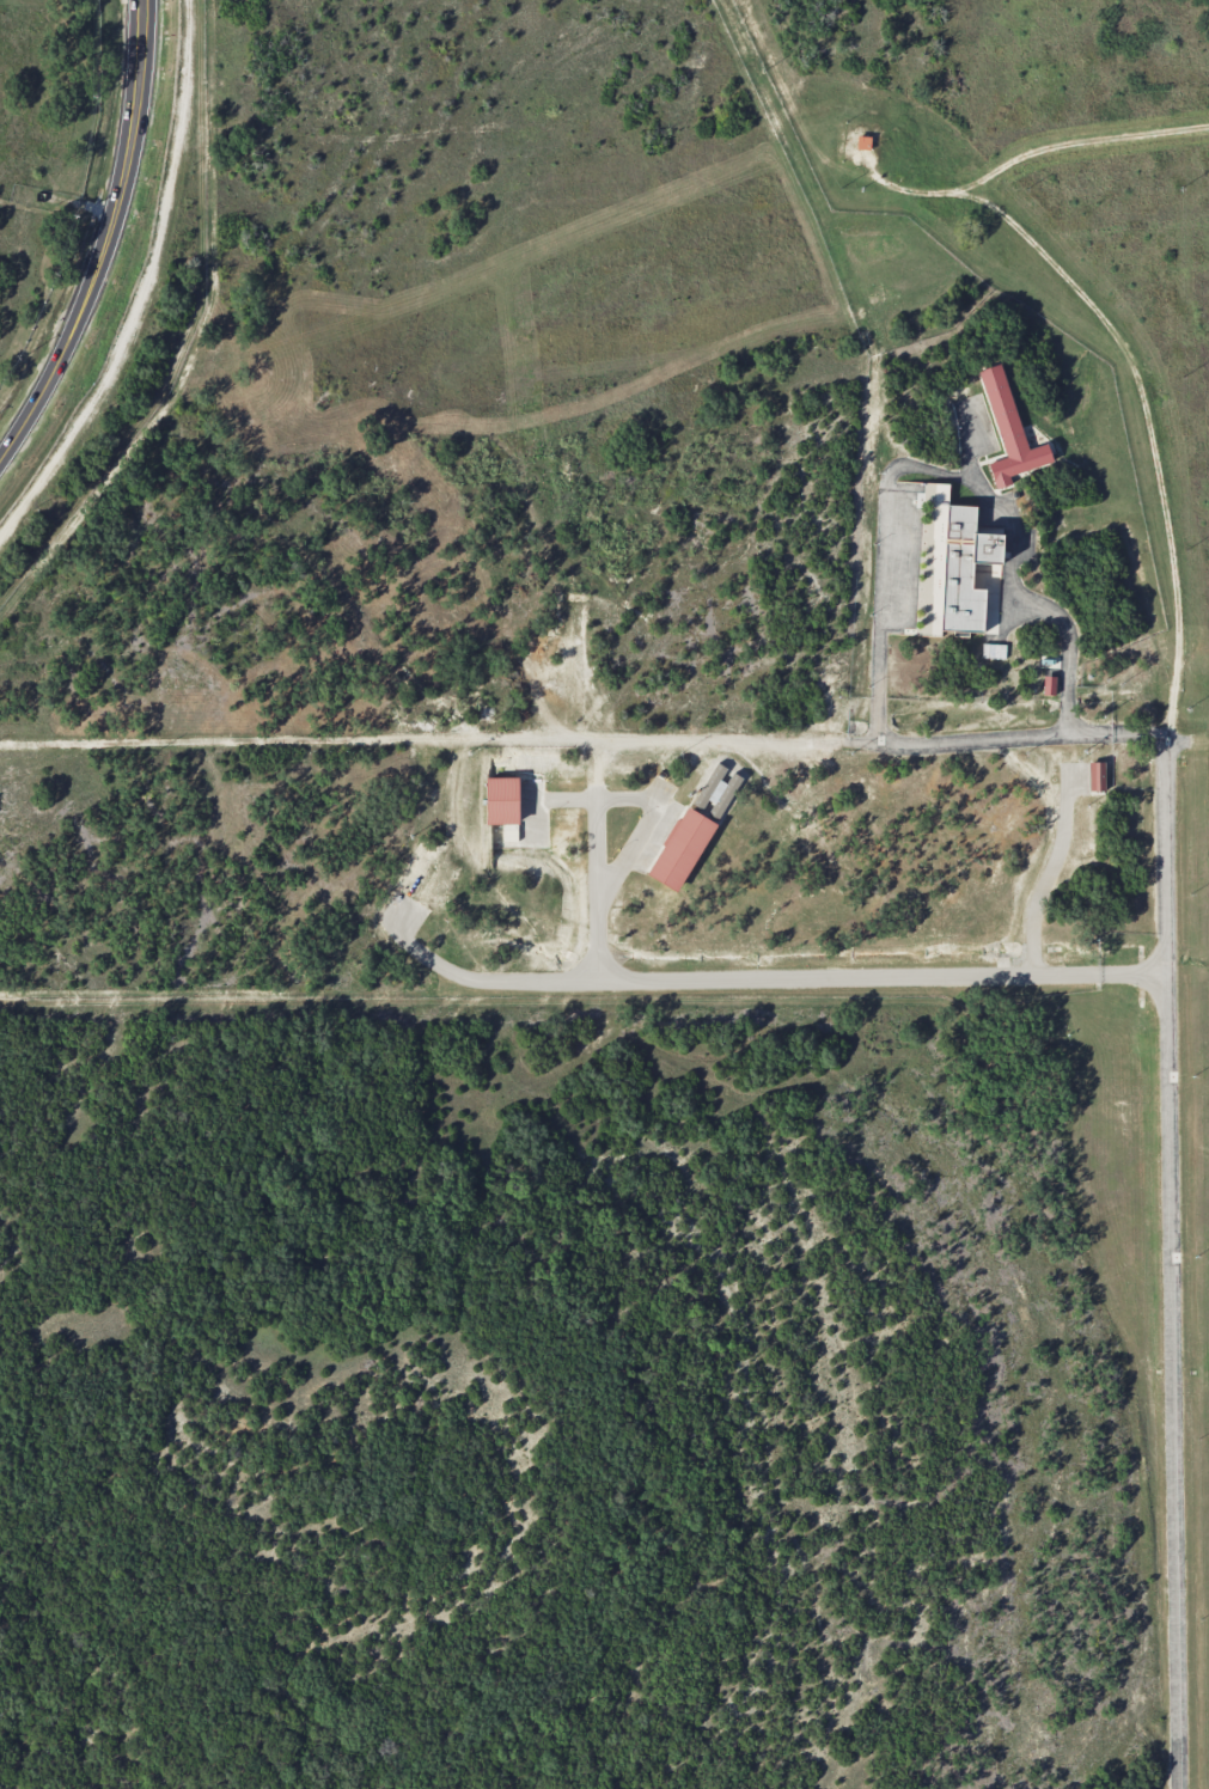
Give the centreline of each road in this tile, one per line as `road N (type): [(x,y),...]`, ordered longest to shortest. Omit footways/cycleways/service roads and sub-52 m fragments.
road 1 (secondary): [(0,459),(73,330),(110,227),(128,149),(142,0)]

